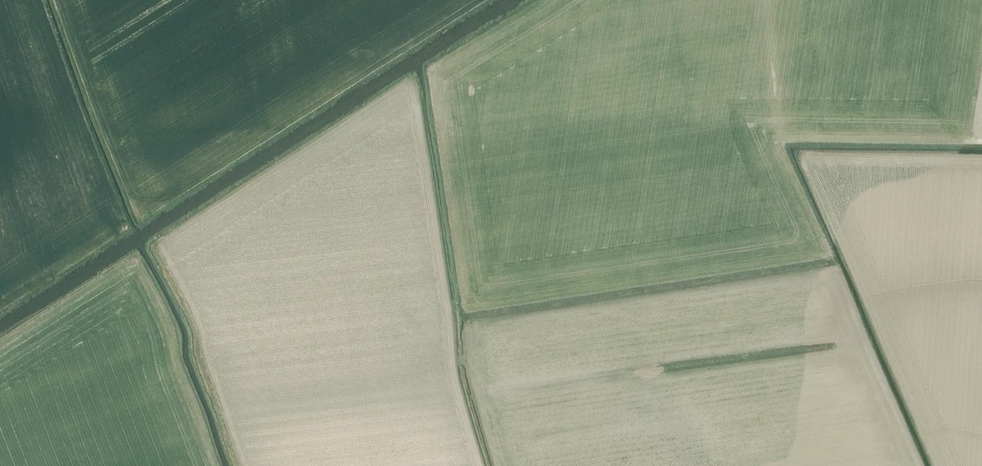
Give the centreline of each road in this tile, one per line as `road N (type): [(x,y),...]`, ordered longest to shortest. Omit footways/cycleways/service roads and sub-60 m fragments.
road 1 (track): [(981,146),(783,139),(780,151),(828,256)]

